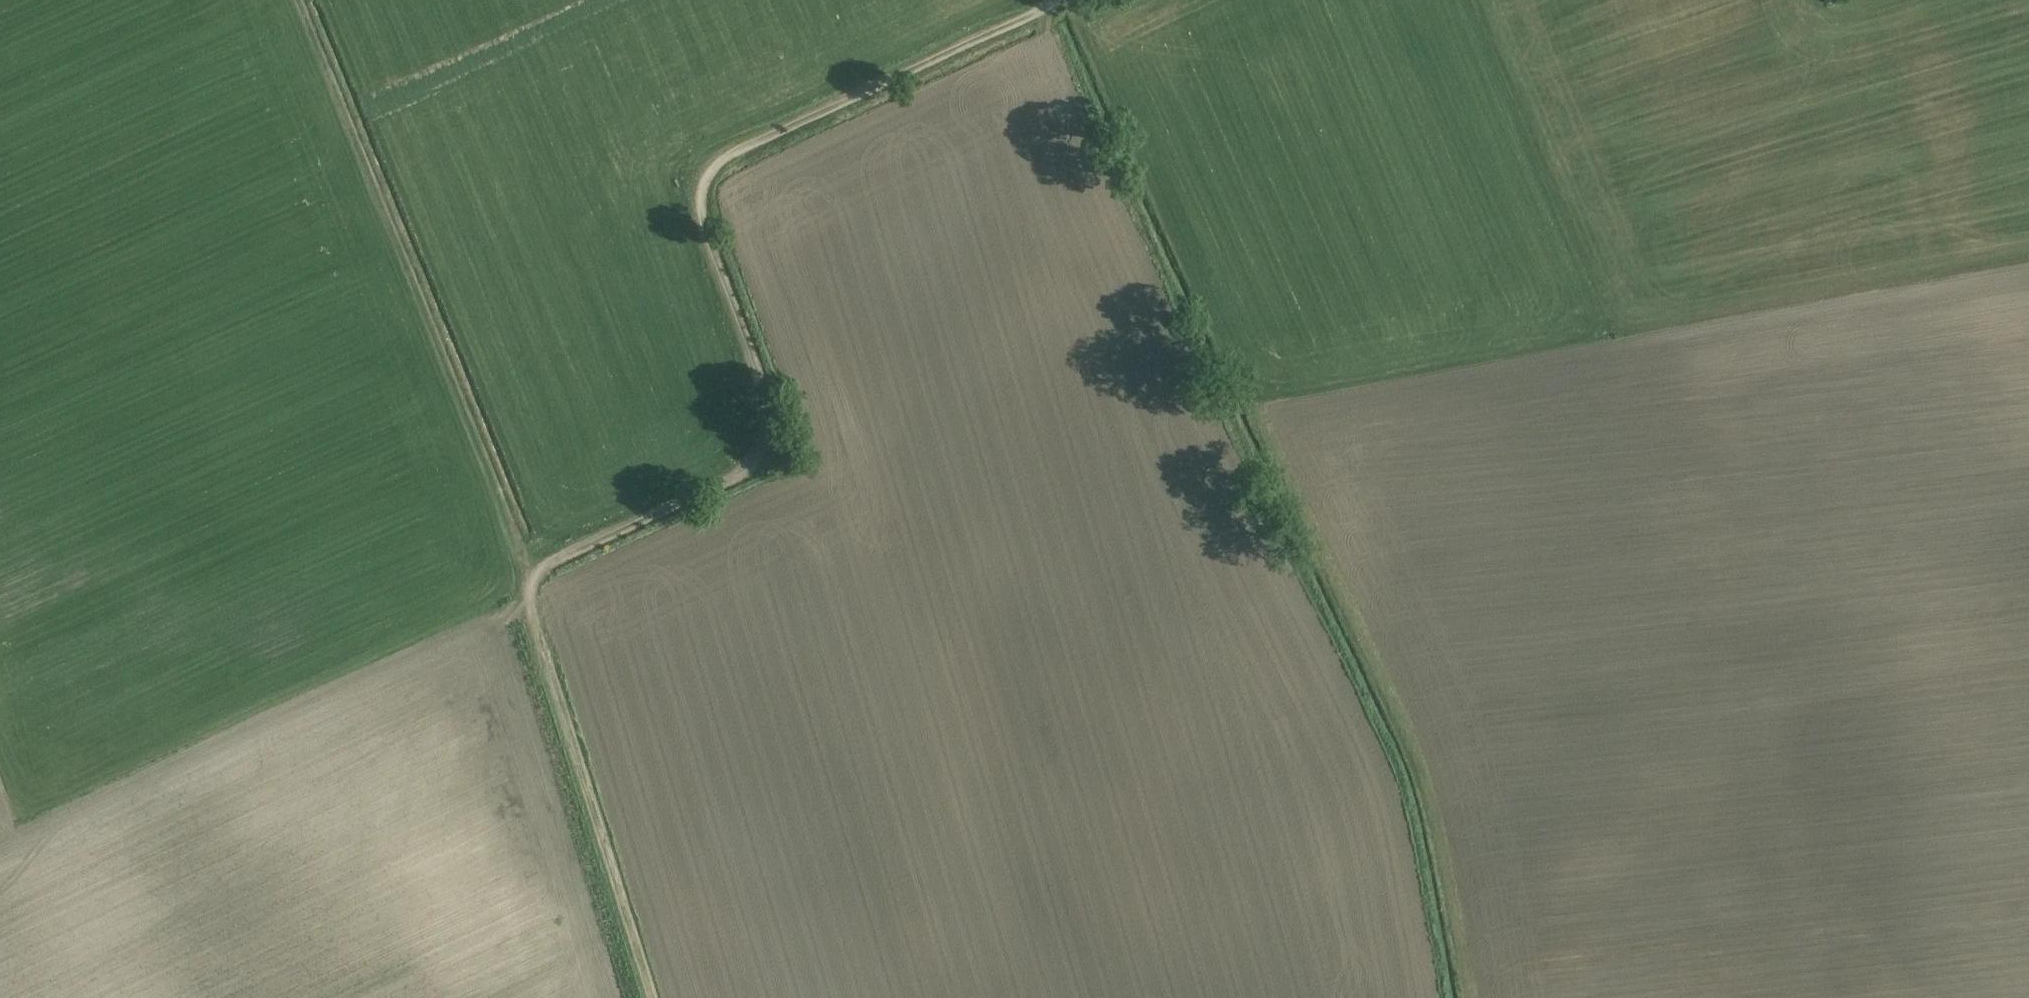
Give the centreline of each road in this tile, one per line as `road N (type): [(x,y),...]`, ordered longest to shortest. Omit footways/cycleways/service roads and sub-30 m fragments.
road 1 (track): [(531,580),(751,475),(776,446),(779,410),(706,225),(714,178),(731,162),(1073,0)]
road 2 (track): [(298,0),(531,580)]
road 3 (track): [(531,580),(650,997)]

